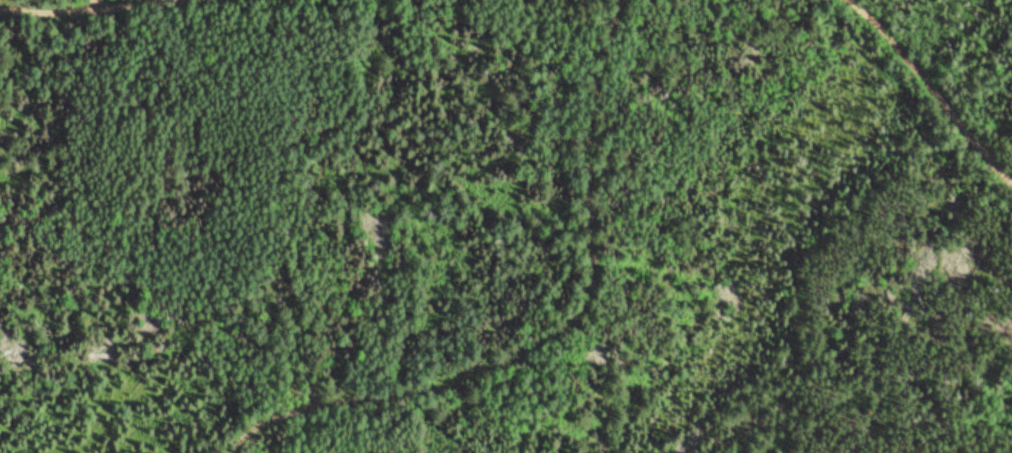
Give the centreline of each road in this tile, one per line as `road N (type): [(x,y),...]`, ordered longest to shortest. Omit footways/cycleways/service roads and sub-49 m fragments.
road 1 (track): [(613,0),(577,175),(593,247),(584,318),(471,375),(309,403),(262,423),(232,452)]
road 2 (residential): [(1011,172),(988,153),(872,0)]

